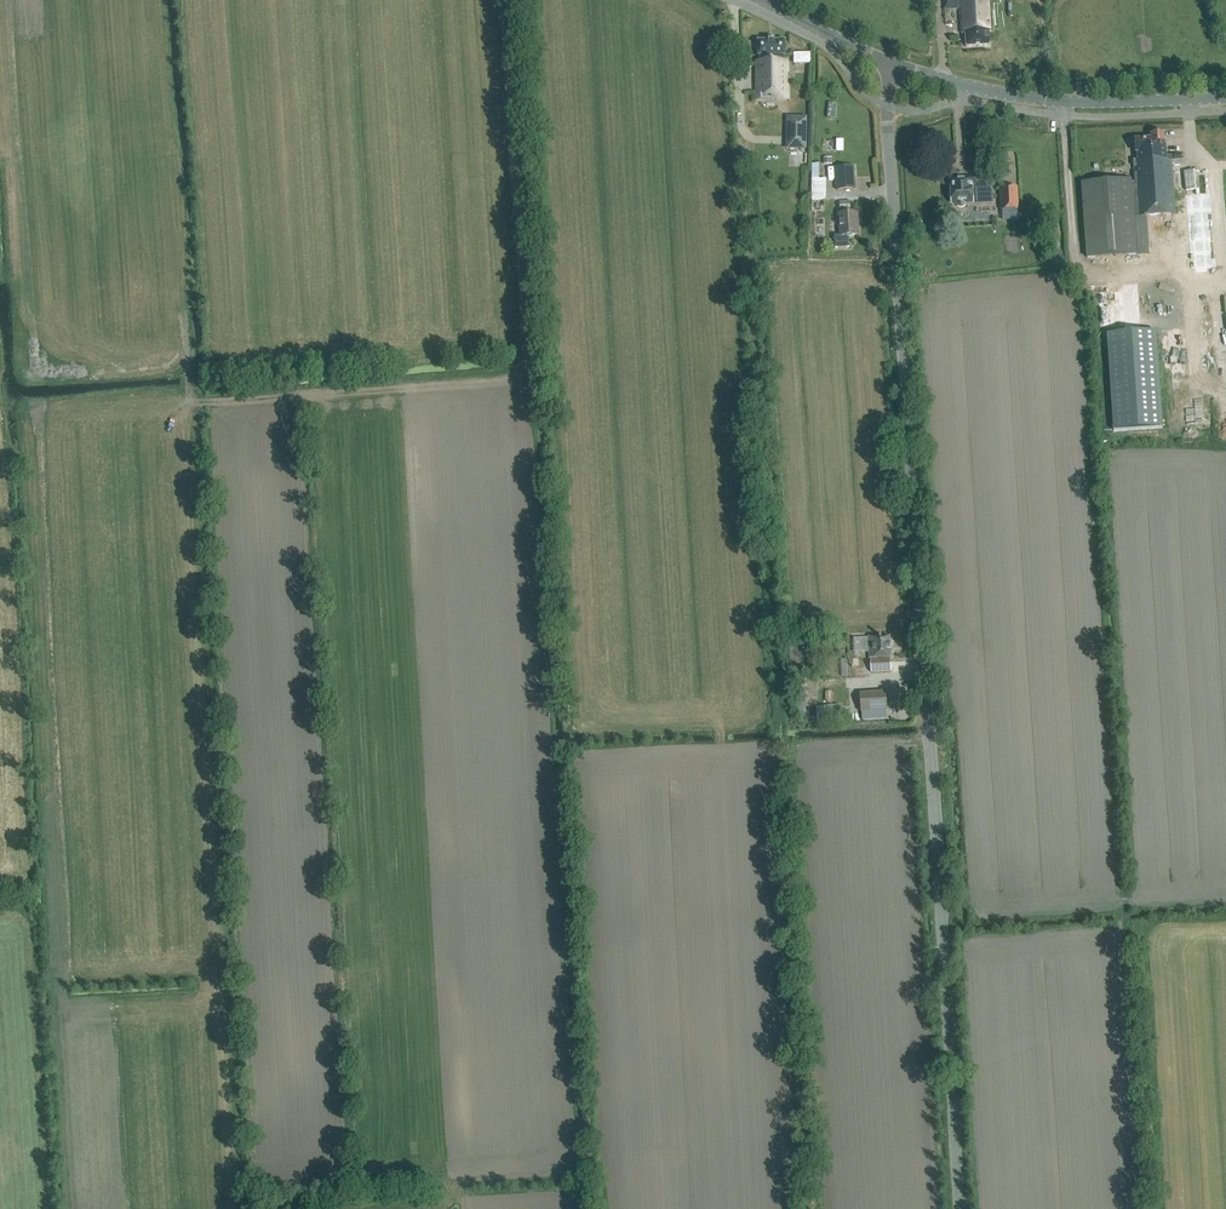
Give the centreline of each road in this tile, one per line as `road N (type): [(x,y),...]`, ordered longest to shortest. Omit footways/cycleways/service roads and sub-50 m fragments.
road 1 (tertiary): [(960,1208),(887,118),(894,65)]
road 2 (tertiary): [(894,65),(973,89),(1059,102),(1225,102)]
road 3 (tertiary): [(894,65),(769,0)]

